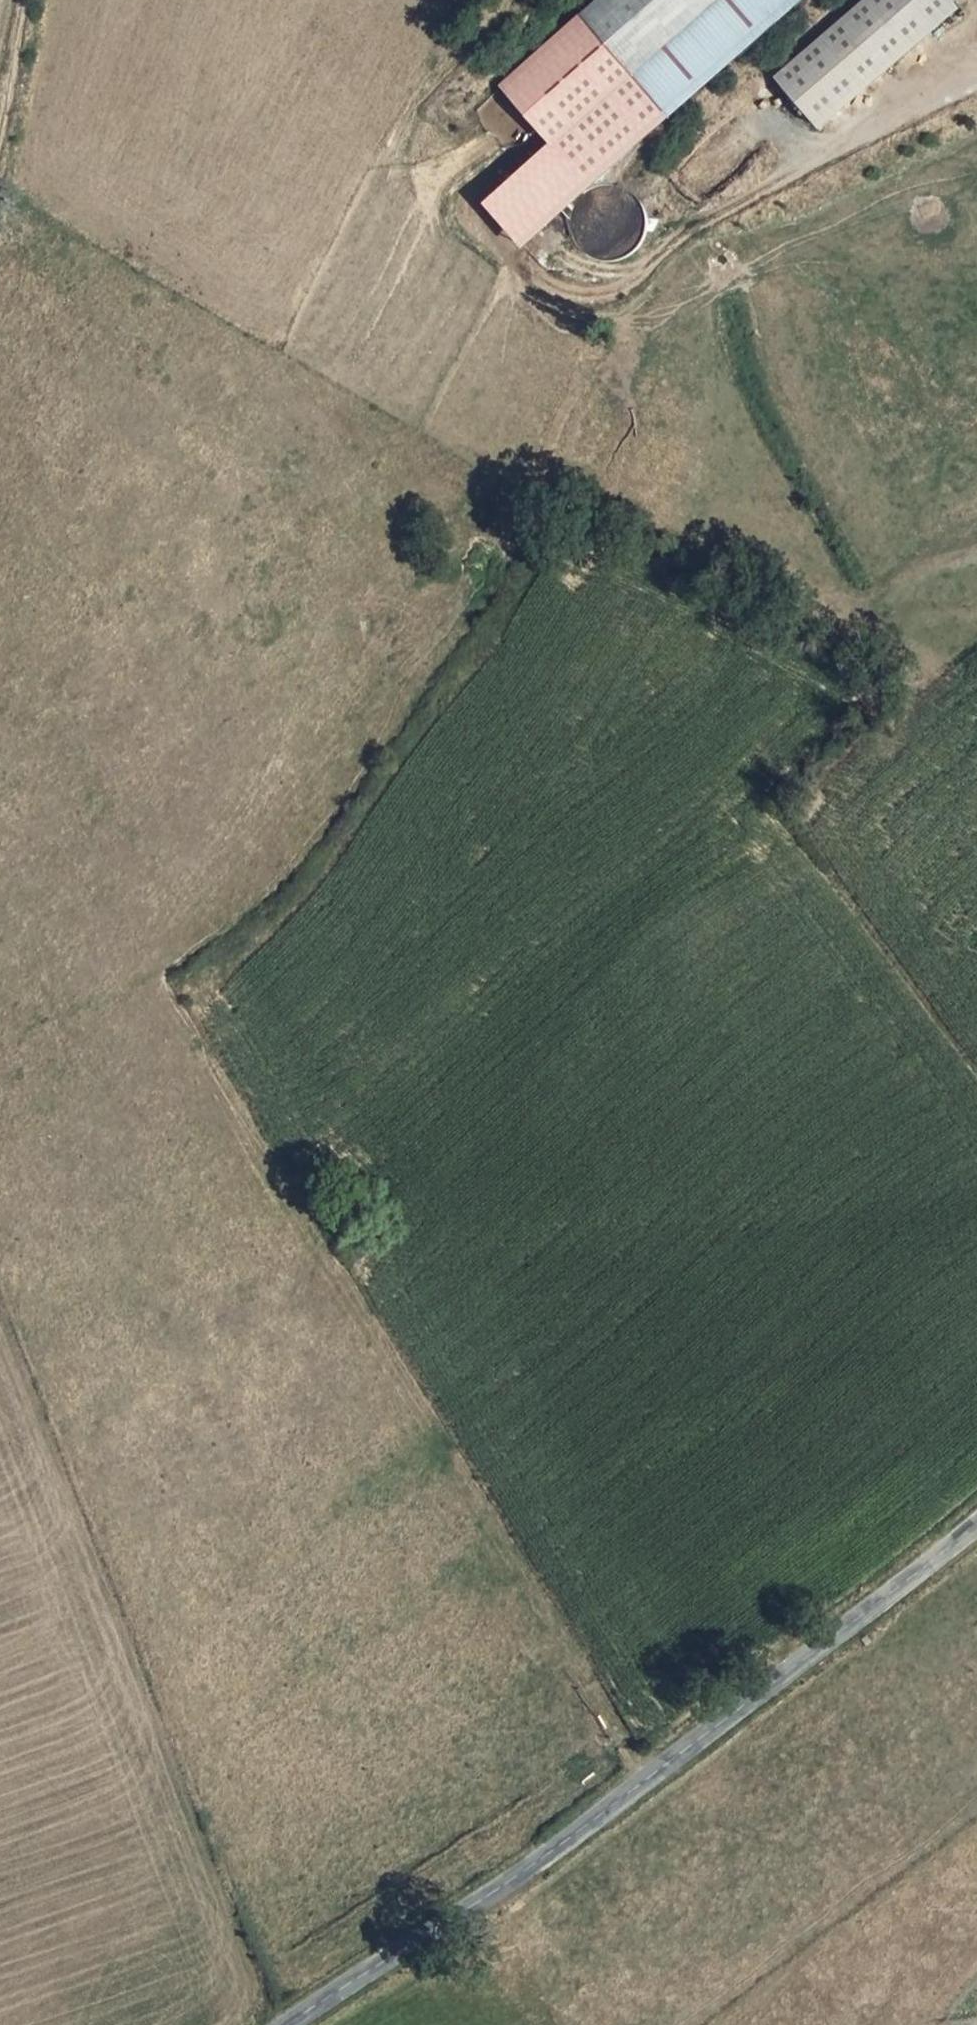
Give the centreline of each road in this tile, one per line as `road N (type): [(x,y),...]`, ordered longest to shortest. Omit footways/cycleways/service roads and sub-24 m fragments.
road 1 (tertiary): [(298,2024),(554,1856),(976,1526)]
road 2 (track): [(33,0),(0,130)]

